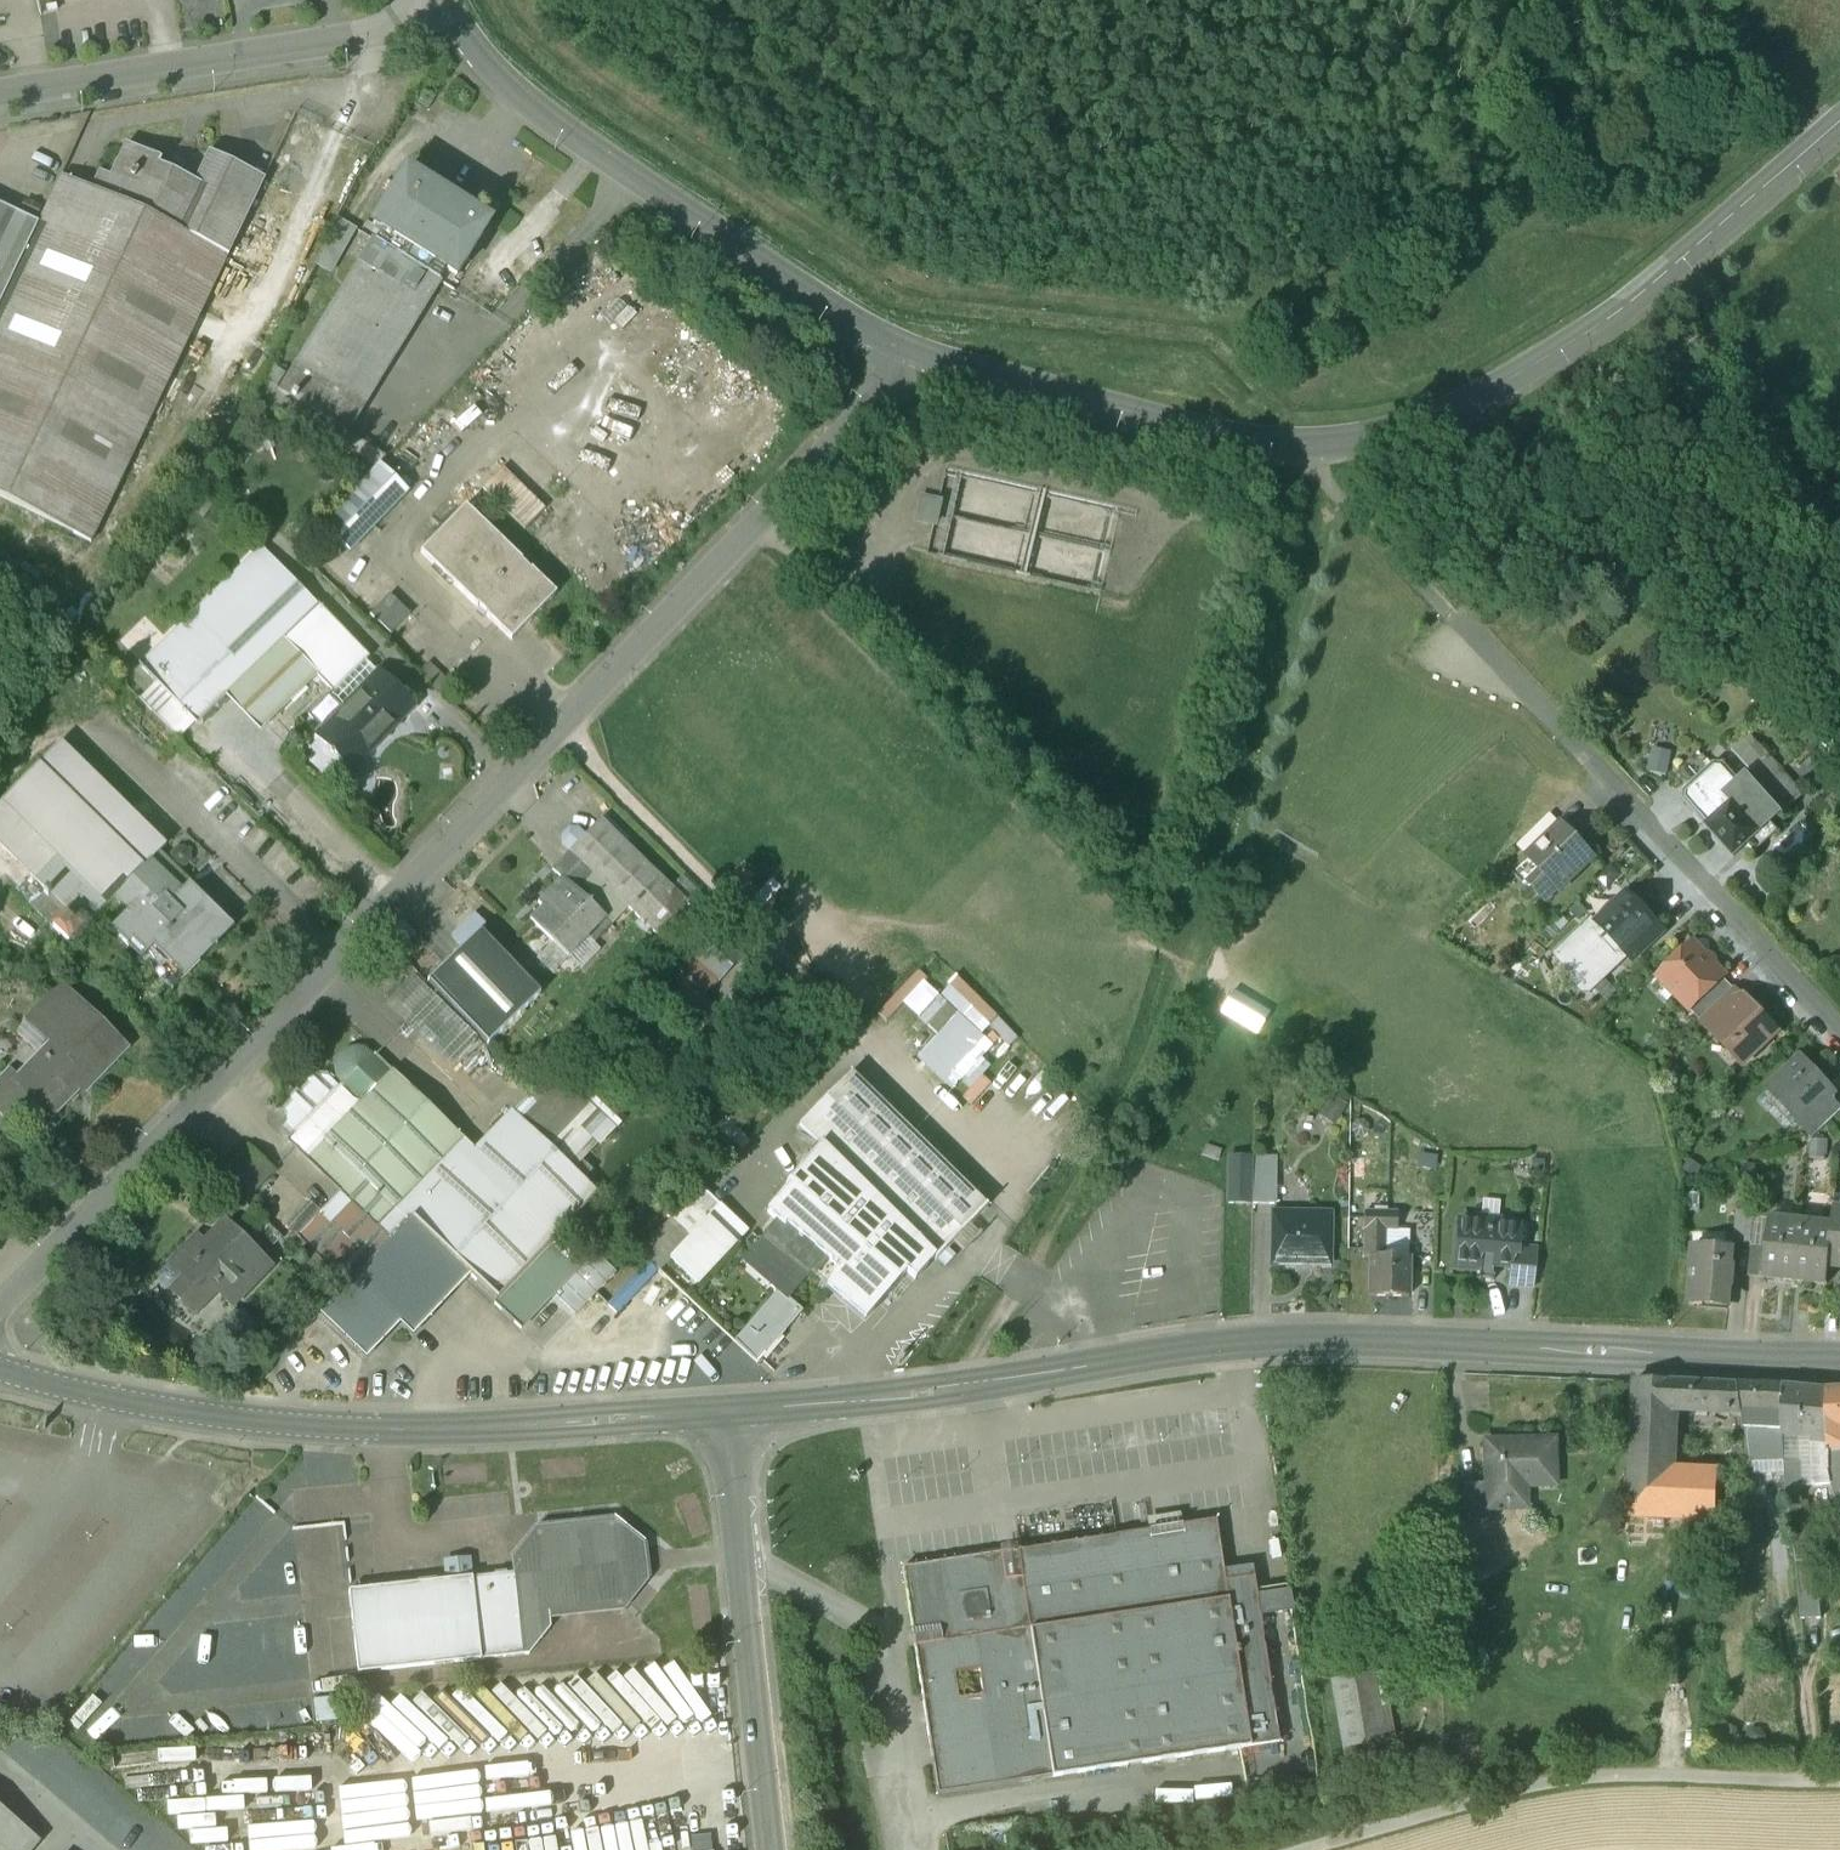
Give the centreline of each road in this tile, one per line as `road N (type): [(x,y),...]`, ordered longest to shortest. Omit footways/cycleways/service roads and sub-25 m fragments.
road 1 (residential): [(918,355),(0,1310)]
road 2 (residential): [(1839,1357),(1235,1341),(969,1386),(726,1413)]
road 3 (track): [(1345,502),(1330,516),(1235,835),(1164,1038),(1025,1273)]
road 4 (residential): [(726,1413),(325,1431),(117,1404),(0,1373)]
road 5 (unclassified): [(1310,445),(1368,439),(1459,412),(1604,323),(1839,122)]
road 6 (unclassified): [(446,11),(483,61),(549,121),(846,320),(918,355)]
road 7 (residential): [(1839,1024),(1447,609)]
road 8 (track): [(1839,1781),(1650,1774),(1536,1783),(1298,1849)]
road 9 (unclassified): [(0,93),(446,11)]
road 10 (unclassified): [(771,1849),(726,1413)]
road 11 (track): [(837,1019),(557,727)]
road 12 (unclassified): [(918,355),(1235,444),(1310,445)]
road 13 (unclassified): [(1447,609),(1313,467),(1310,445)]

